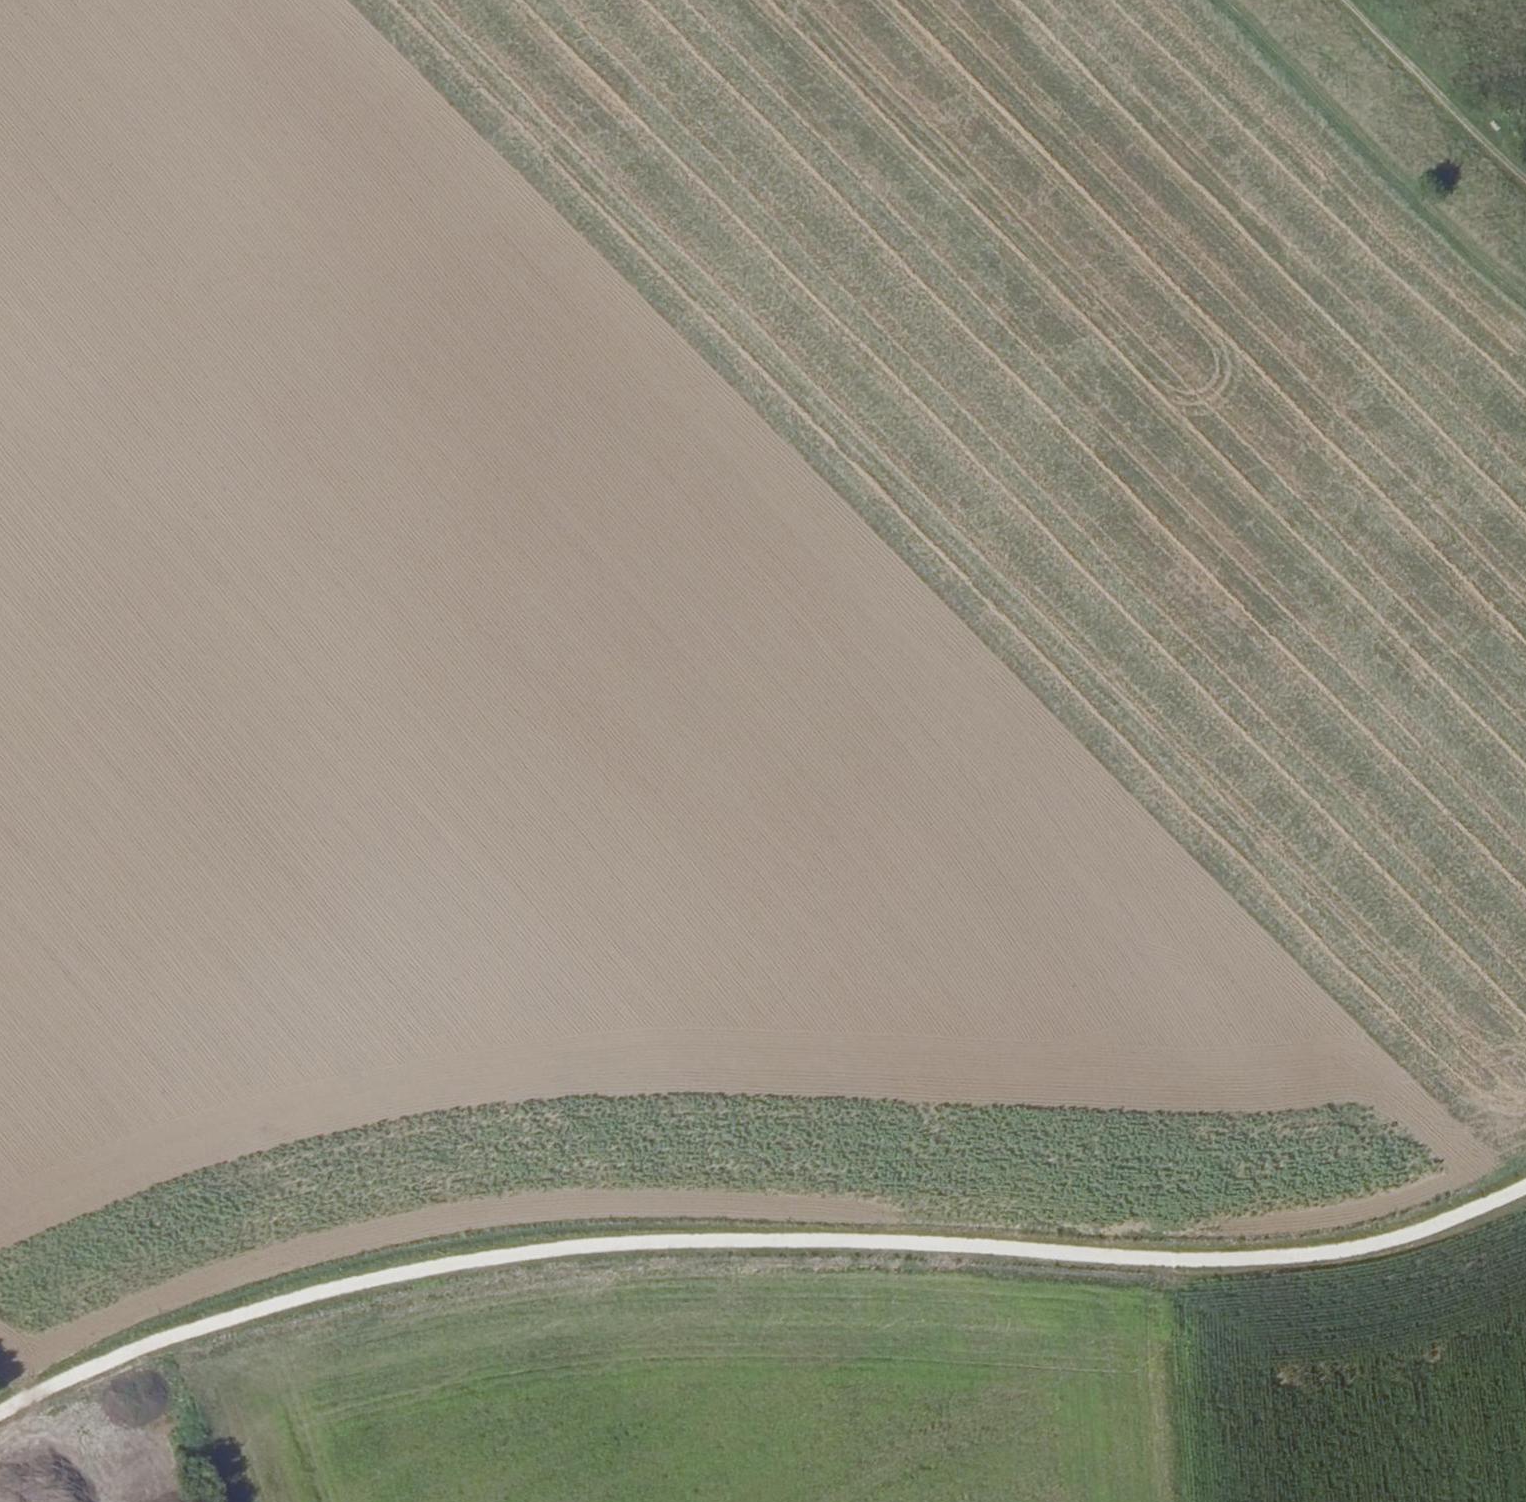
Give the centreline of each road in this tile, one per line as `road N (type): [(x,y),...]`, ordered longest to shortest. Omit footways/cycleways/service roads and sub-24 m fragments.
road 1 (track): [(1525,1188),(1434,1230),(1346,1256),(1266,1263),(779,1247),(408,1273),(262,1312),(0,1415)]
road 2 (track): [(1525,184),(1342,0)]

